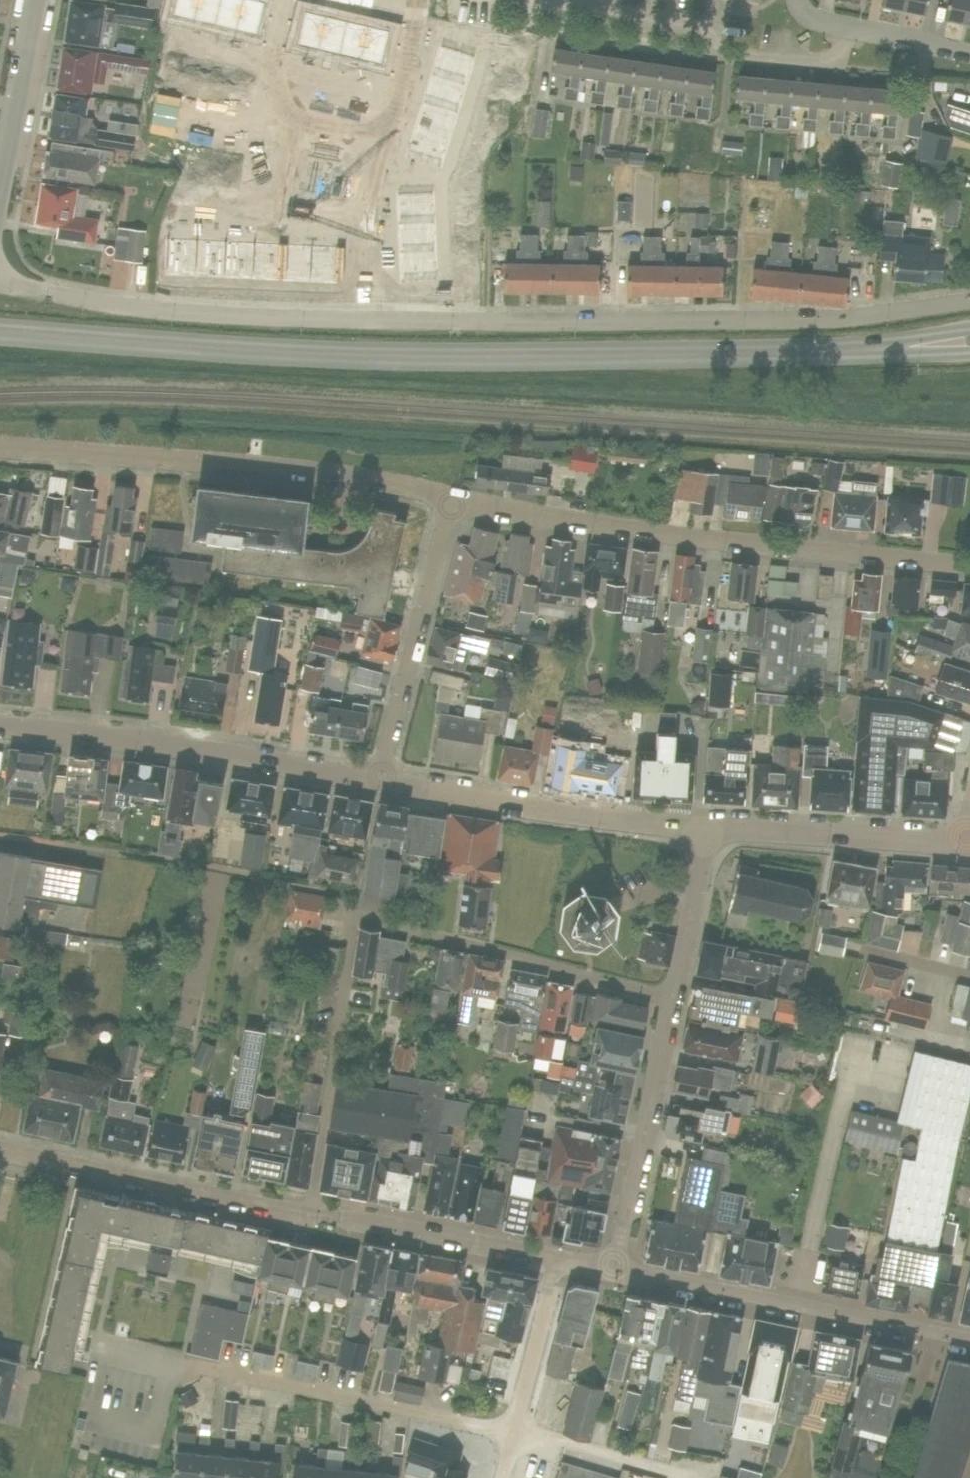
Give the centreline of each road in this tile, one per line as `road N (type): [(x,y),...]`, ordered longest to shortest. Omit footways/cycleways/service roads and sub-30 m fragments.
road 1 (residential): [(0,272),(33,290),(111,305),(315,316),(871,315),(969,300)]
road 2 (primary): [(911,346),(527,359),(0,331)]
road 3 (residential): [(969,563),(672,535),(453,498)]
road 4 (residential): [(0,448),(313,473),(453,498)]
road 5 (unclassified): [(381,781),(0,726)]
road 6 (residential): [(614,1268),(969,1339)]
road 7 (residential): [(511,1439),(182,1363)]
road 8 (unclassified): [(709,826),(381,781)]
road 9 (residential): [(675,998),(355,919)]
road 10 (residential): [(0,1148),(310,1213)]
road 11 (residential): [(310,1213),(355,919)]
road 12 (residential): [(381,781),(453,498)]
road 13 (unclassified): [(614,1268),(675,998)]
road 14 (unclassified): [(960,841),(709,826)]
road 15 (residential): [(310,1213),(557,1258)]
road 16 (residential): [(511,1439),(557,1258)]
road 17 (residential): [(969,53),(787,12)]
road 18 (residential): [(0,173),(37,0)]
road 19 (unclassified): [(675,998),(709,826)]
road 20 (residential): [(355,919),(381,781)]

